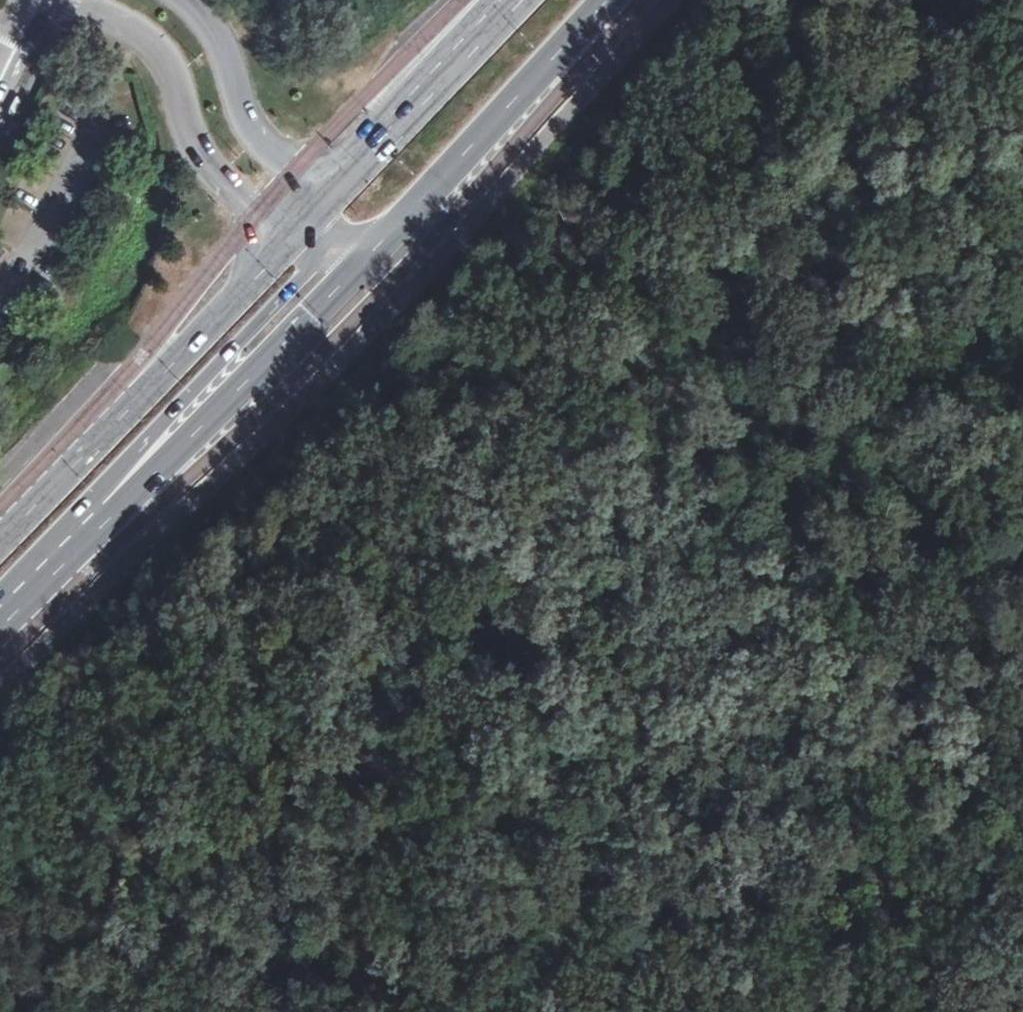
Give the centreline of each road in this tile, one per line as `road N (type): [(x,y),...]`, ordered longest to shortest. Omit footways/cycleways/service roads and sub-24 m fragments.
road 1 (primary): [(43,588),(387,243)]
road 2 (primary): [(43,588),(142,447),(300,273),(320,239)]
road 3 (primary): [(289,232),(0,532)]
road 4 (primary): [(387,243),(613,0)]
road 5 (primary): [(91,0),(166,54),(200,149),(289,232)]
road 6 (primary): [(508,0),(330,189)]
road 7 (primary): [(330,189),(259,131),(219,30),(197,0)]

